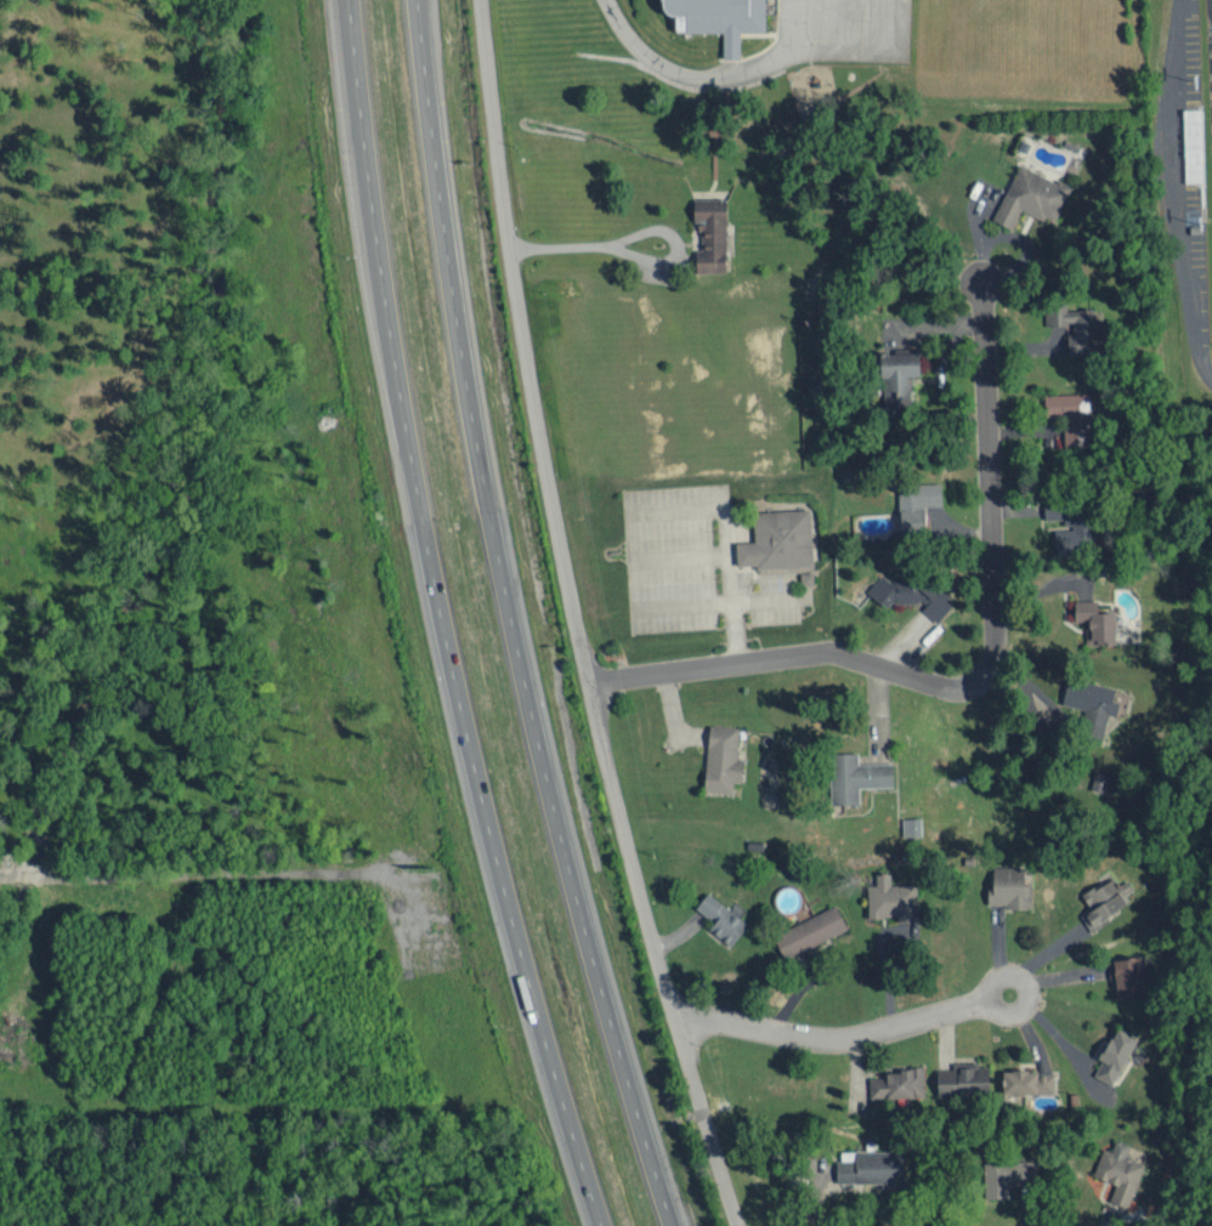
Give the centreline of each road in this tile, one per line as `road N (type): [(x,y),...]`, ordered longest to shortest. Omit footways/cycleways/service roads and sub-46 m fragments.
road 1 (motorway): [(342,0),(380,306),(435,591),(537,1015),(603,1225)]
road 2 (residential): [(737,1225),(687,1067),(577,634),(521,325),(481,0)]
road 3 (motorway): [(674,1225),(542,760),(482,472),(438,181),(422,0)]
road 4 (residential): [(588,681),(822,654),(936,686),(968,682),(982,669),(993,630),(985,284)]
road 5 (residential): [(1006,994),(856,1035),(791,1033),(672,1008)]

